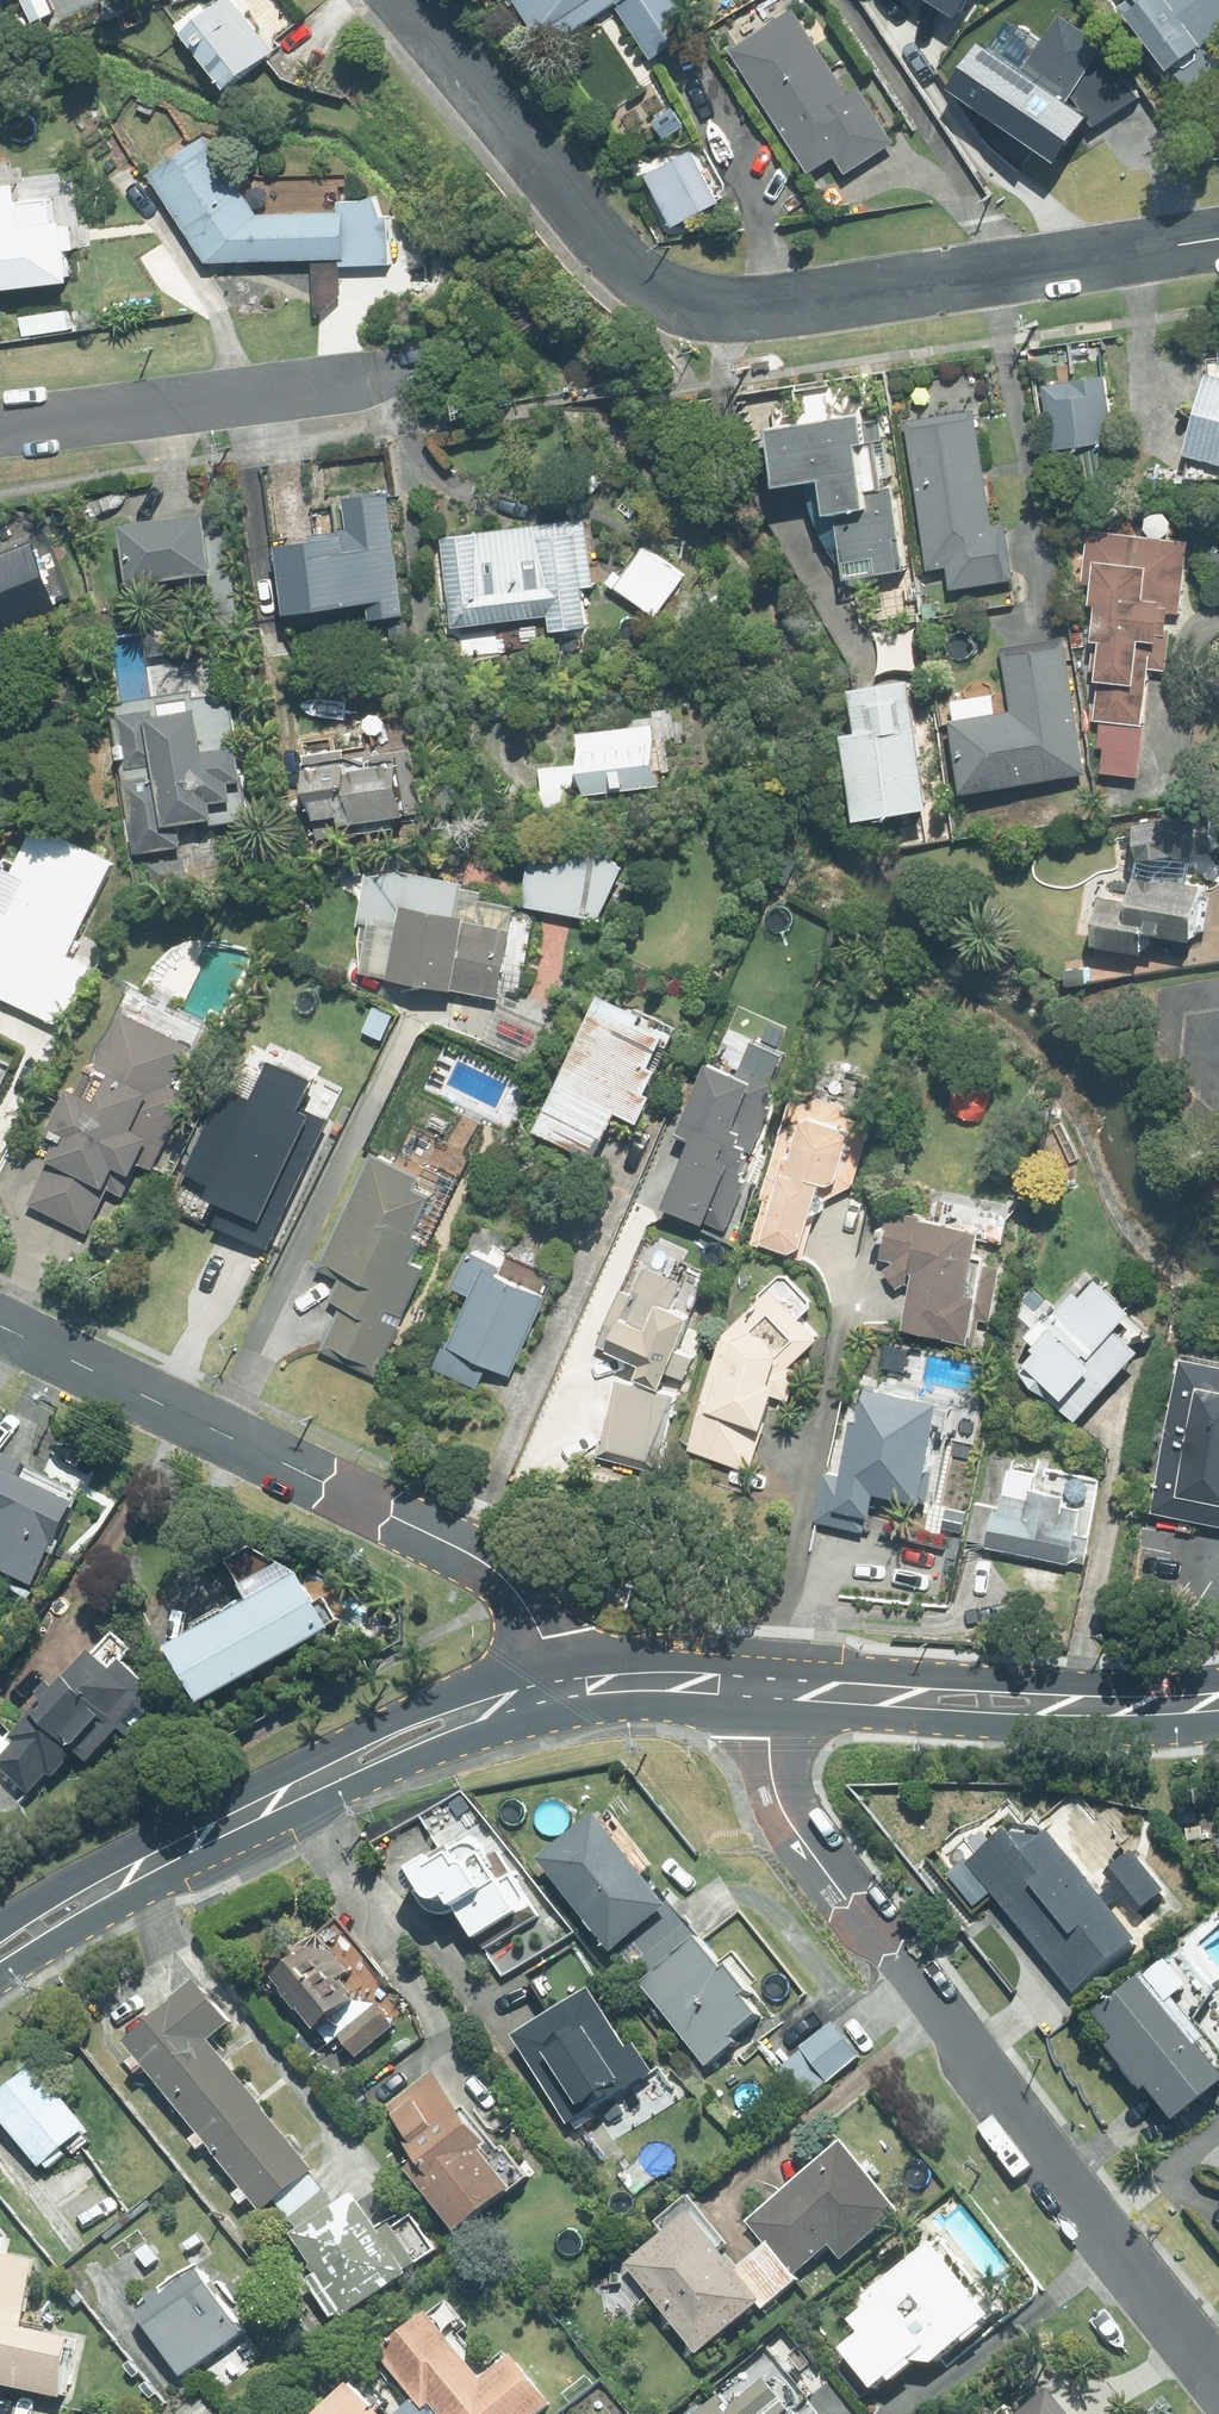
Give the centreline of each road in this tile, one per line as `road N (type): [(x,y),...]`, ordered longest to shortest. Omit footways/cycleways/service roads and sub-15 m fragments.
road 1 (residential): [(1218,238),(748,308),(693,297),(643,279),(590,231),(399,0)]
road 2 (residential): [(759,1686),(785,1817),(1218,2375)]
road 3 (unclassified): [(0,1326),(491,1566),(526,1607),(563,1690)]
road 4 (secondary): [(563,1690),(498,1705),(366,1758),(125,1874),(0,1953)]
road 5 (secondary): [(1218,1700),(983,1702),(759,1686)]
road 6 (residential): [(414,364),(0,426)]
road 7 (secondary): [(759,1686),(615,1682),(563,1690)]

